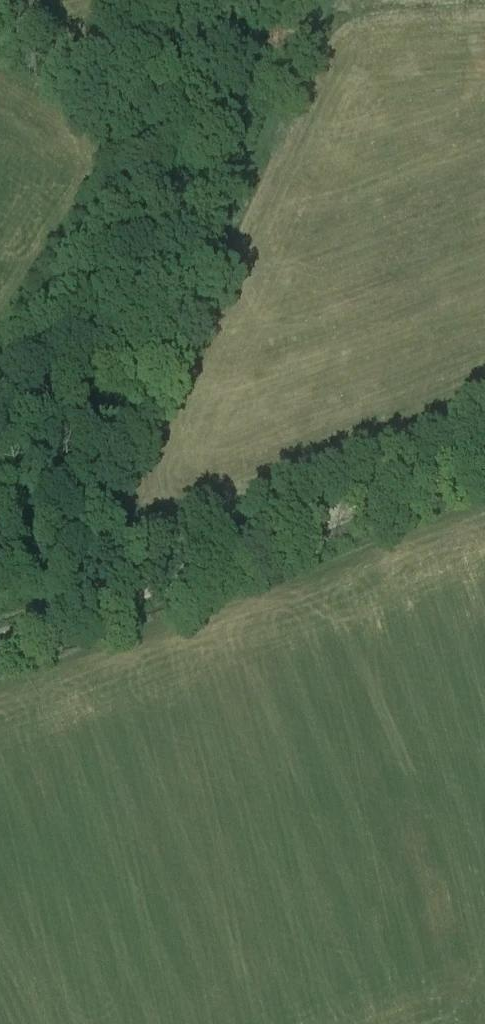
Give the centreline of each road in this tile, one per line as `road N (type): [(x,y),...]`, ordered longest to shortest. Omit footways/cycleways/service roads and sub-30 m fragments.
road 1 (track): [(332,0),(47,623)]
road 2 (track): [(0,641),(484,461)]

